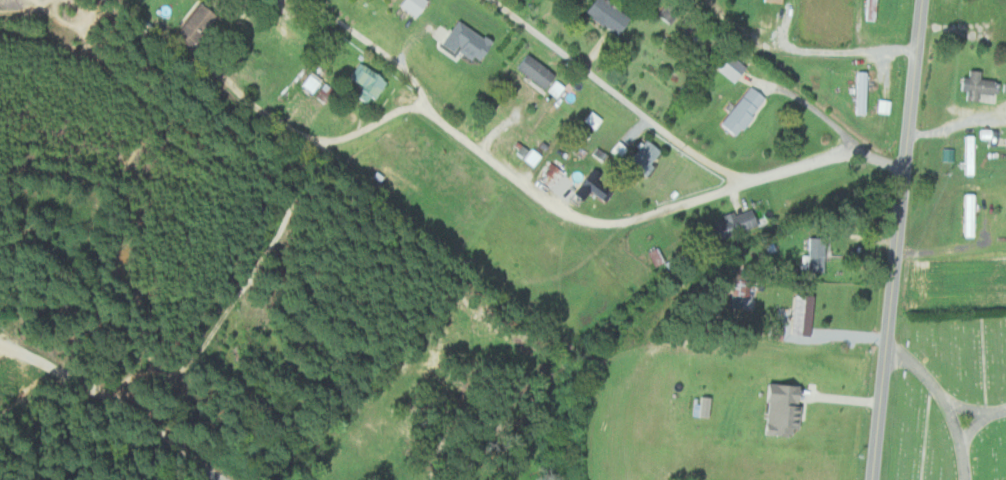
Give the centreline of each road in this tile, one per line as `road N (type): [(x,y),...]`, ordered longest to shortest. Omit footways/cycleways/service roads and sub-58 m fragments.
road 1 (residential): [(902,168),(853,153),(761,180),(734,176),(697,204),(624,223),(588,223),(497,165),(430,108),(413,75),(305,0)]
road 2 (tertiary): [(872,479),(883,313),(921,0)]
road 3 (residential): [(734,176),(677,145),(487,0)]
road 4 (residential): [(915,48),(779,48),(755,39),(714,0)]

